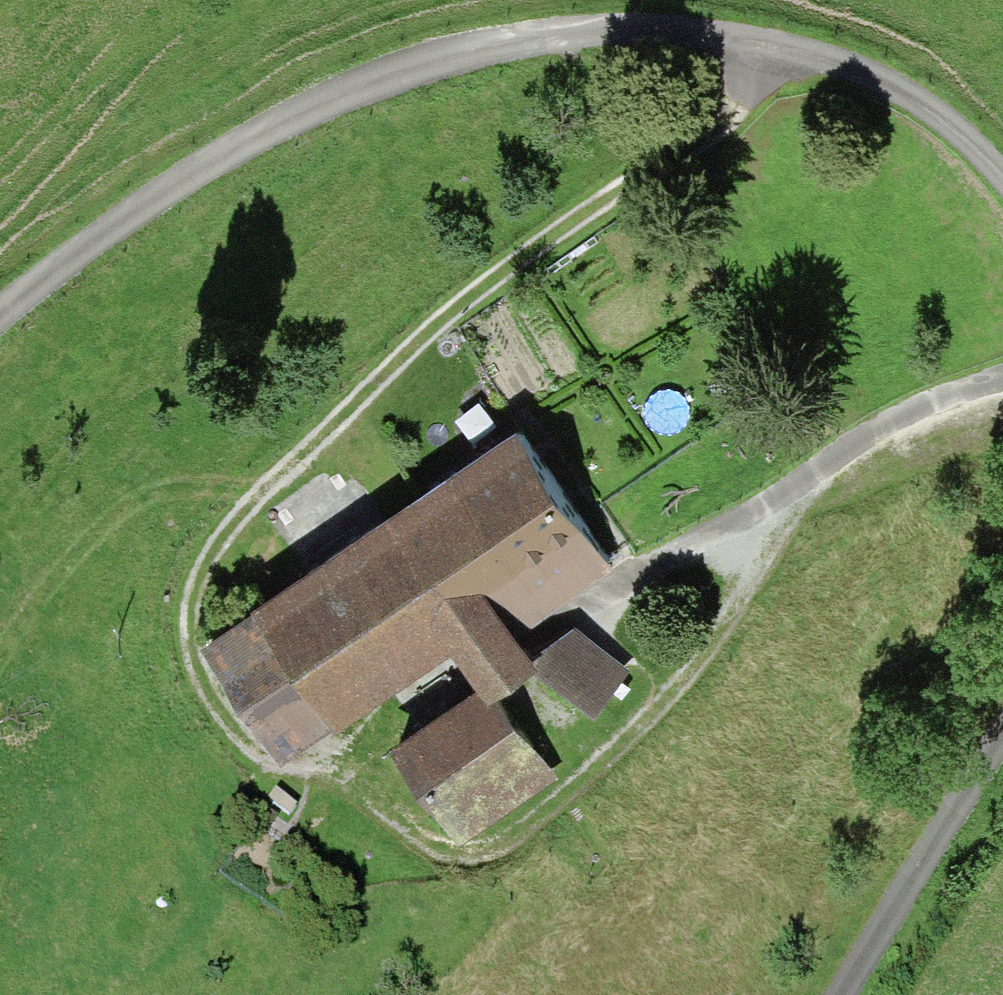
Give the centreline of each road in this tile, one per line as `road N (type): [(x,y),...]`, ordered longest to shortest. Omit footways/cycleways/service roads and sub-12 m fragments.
road 1 (track): [(783,53),(203,530),(179,605),(188,649),(207,703),(255,752),(350,783),(440,859),(468,862),(533,827),(617,756),(698,664),(795,492)]
road 2 (track): [(1002,198),(974,159),(863,70),(727,42),(595,31),(442,59),(321,94),(201,162),(0,311)]
road 3 (track): [(1002,395),(933,416),(301,764)]
road 4 (track): [(853,994),(1002,743)]

